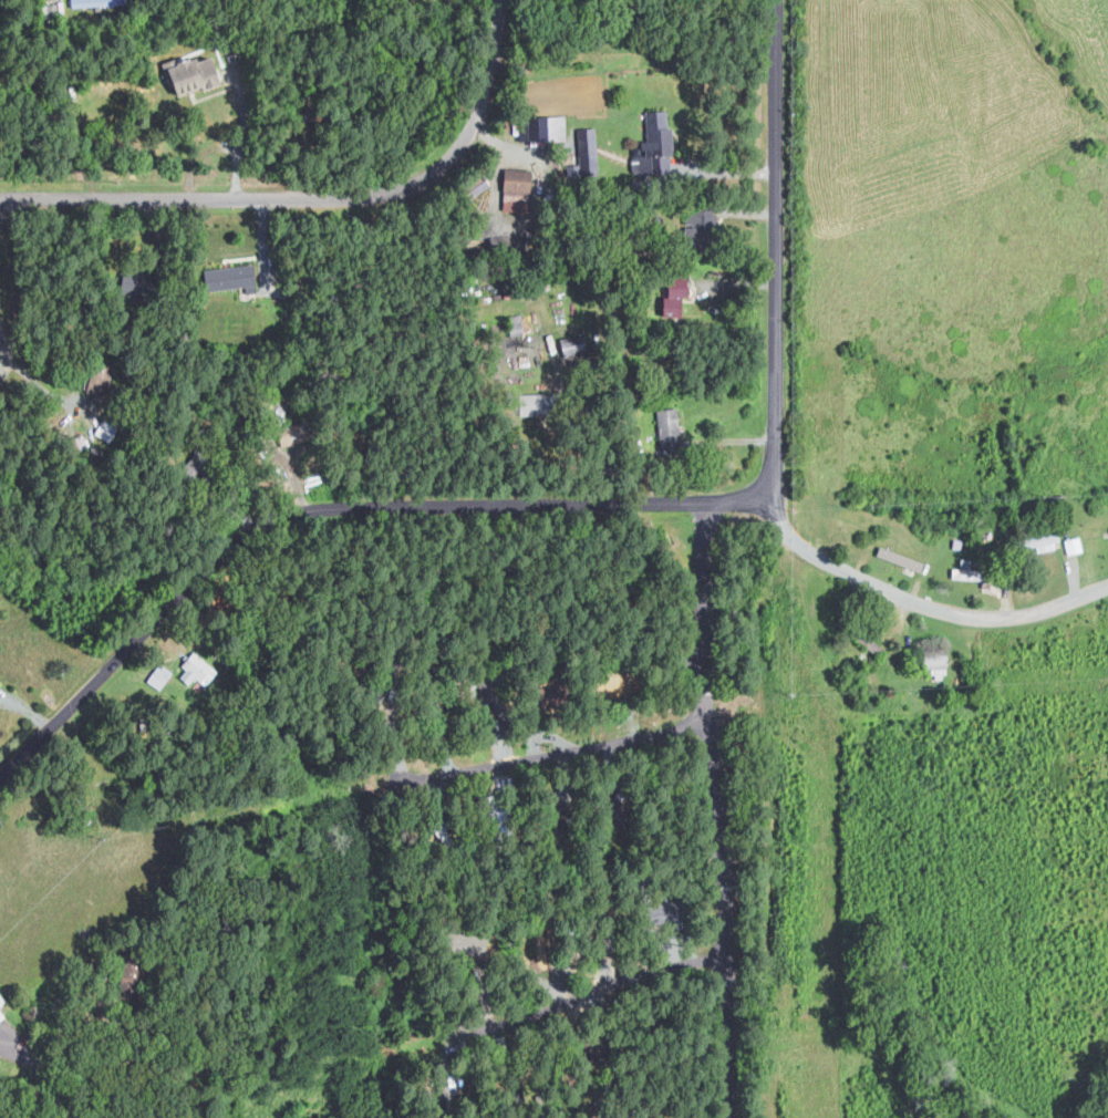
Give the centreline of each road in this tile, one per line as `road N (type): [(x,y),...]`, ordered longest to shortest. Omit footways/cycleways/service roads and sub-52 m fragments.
road 1 (residential): [(0,779),(237,540),(280,521),(694,501),(768,484)]
road 2 (residential): [(0,198),(282,207),(348,203),(416,185),(468,135),(500,0)]
road 3 (residential): [(694,501),(721,737),(729,1117)]
road 4 (residential): [(768,484),(774,0)]
road 5 (residential): [(1107,584),(1034,610),(951,612),(819,559),(786,527),(768,484)]
road 6 (residential): [(721,737),(573,741),(418,773)]

